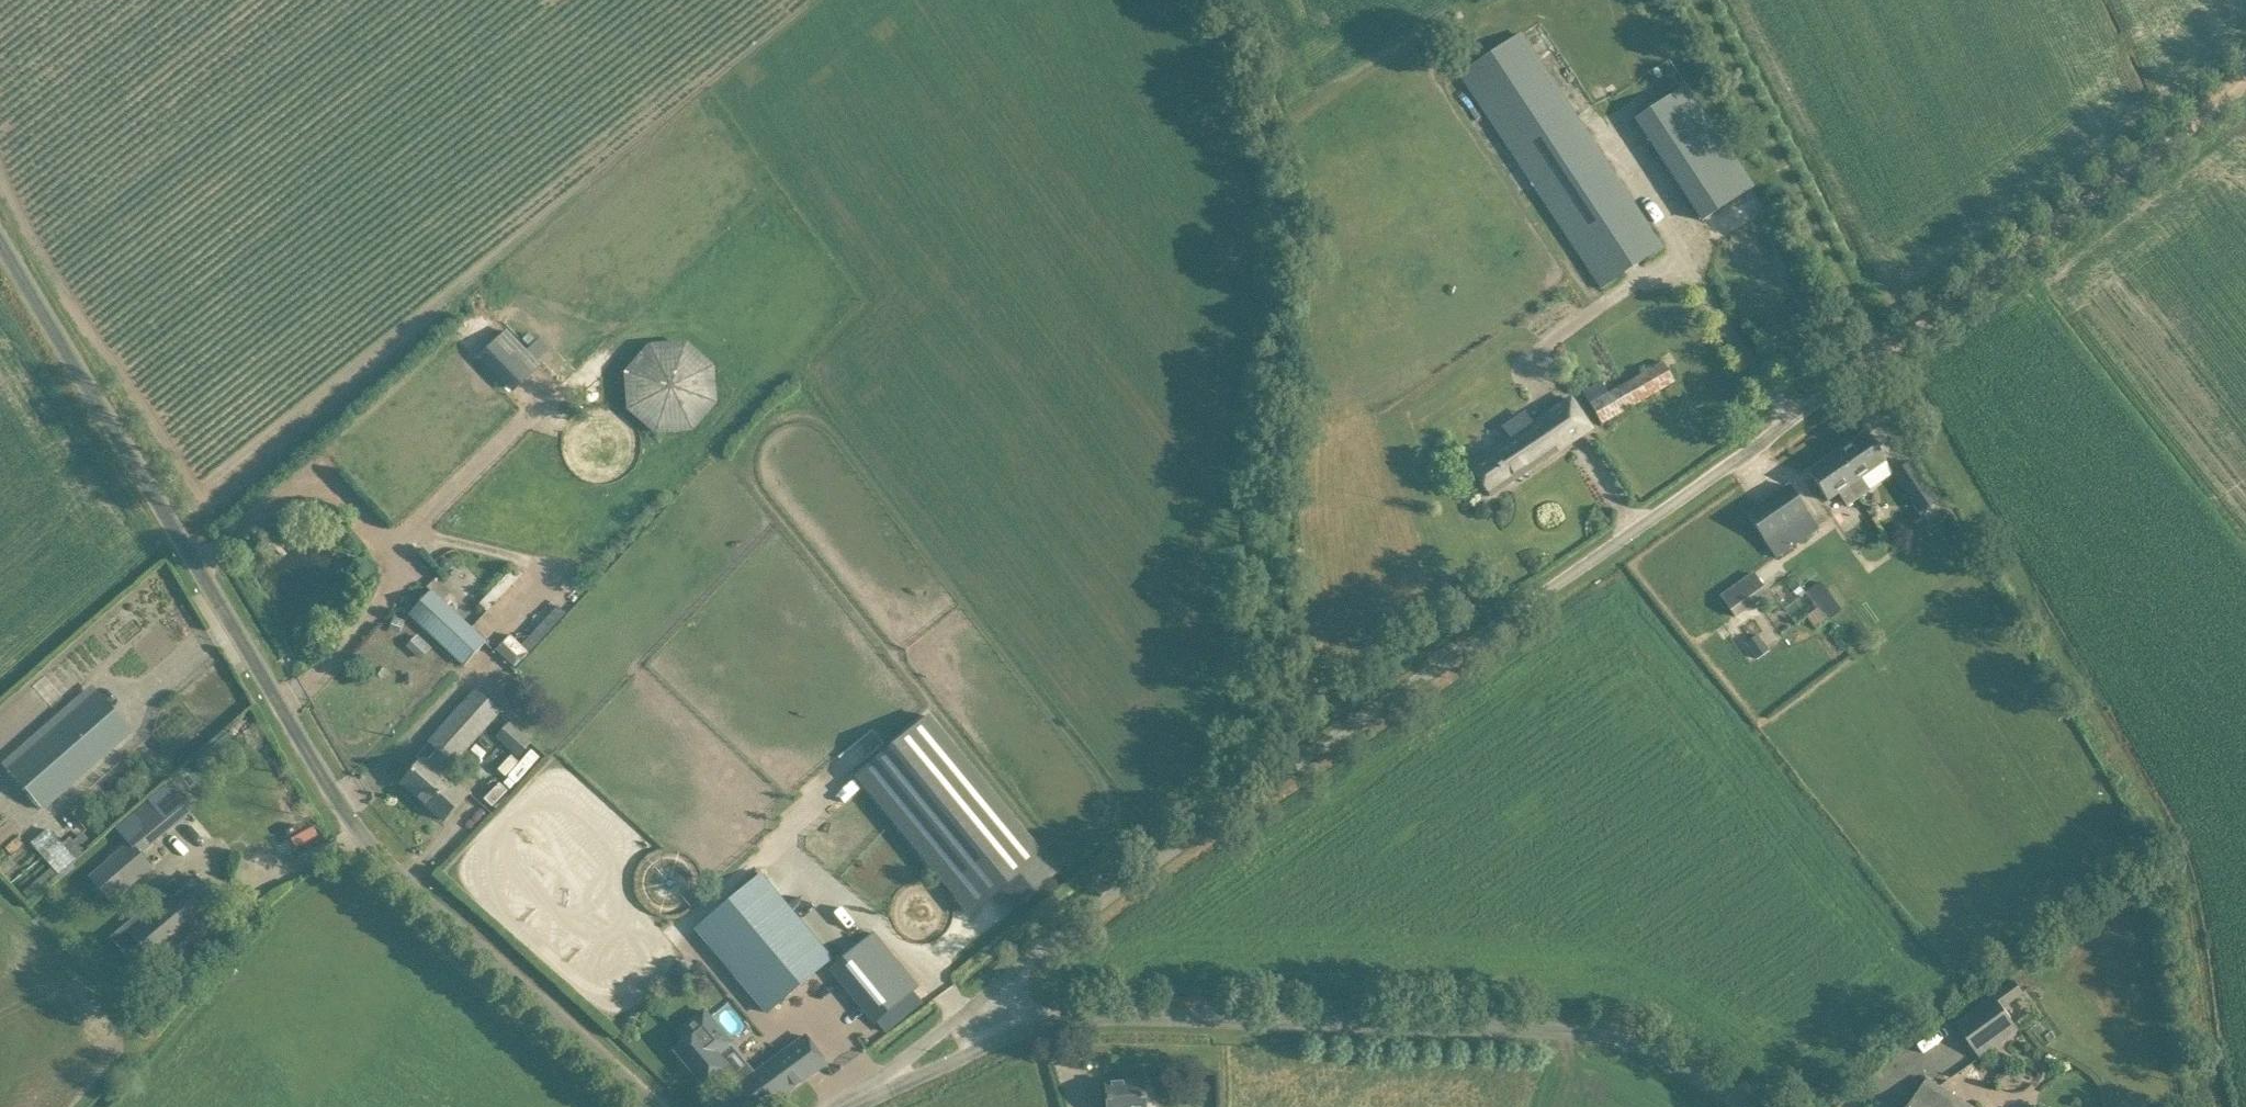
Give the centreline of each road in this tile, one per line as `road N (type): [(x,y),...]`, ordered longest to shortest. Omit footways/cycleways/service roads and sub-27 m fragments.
road 1 (unclassified): [(653,1106),(357,832),(0,246)]
road 2 (unclassified): [(1012,981),(1883,356)]
road 3 (track): [(1883,356),(2151,823),(2191,1106)]
road 4 (unclassified): [(1744,1106),(1599,1038),(1189,1017),(1069,1025),(1013,1040)]
road 5 (track): [(1883,356),(2245,77)]
road 6 (track): [(1883,356),(1693,0)]
road 7 (unclassified): [(843,1106),(1012,981)]
road 8 (unclassified): [(848,1106),(1013,1040)]

